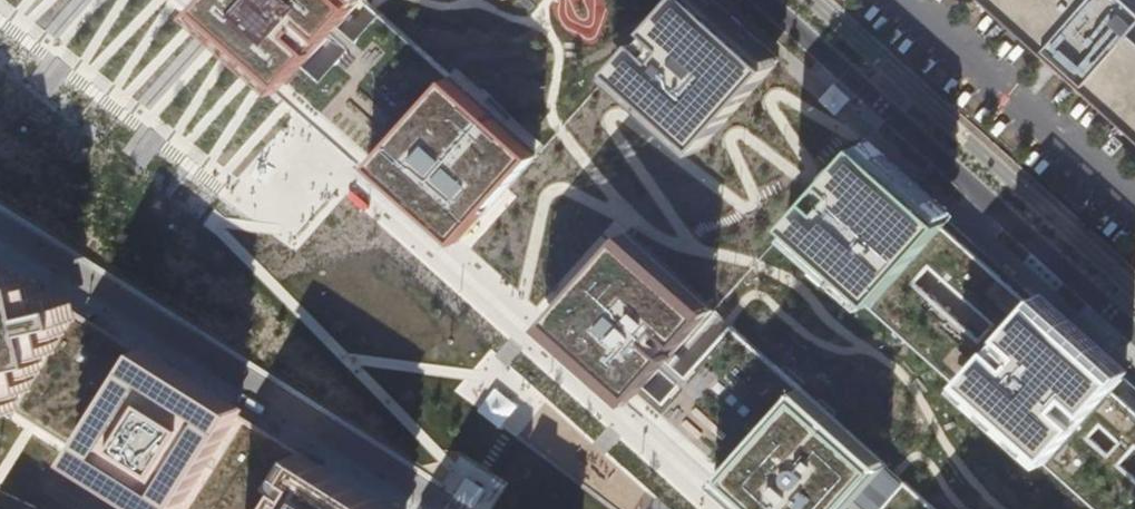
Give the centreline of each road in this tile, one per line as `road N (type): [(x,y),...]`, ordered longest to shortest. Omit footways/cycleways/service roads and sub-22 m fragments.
road 1 (residential): [(1134,352),(748,0)]
road 2 (residential): [(445,508),(0,237)]

